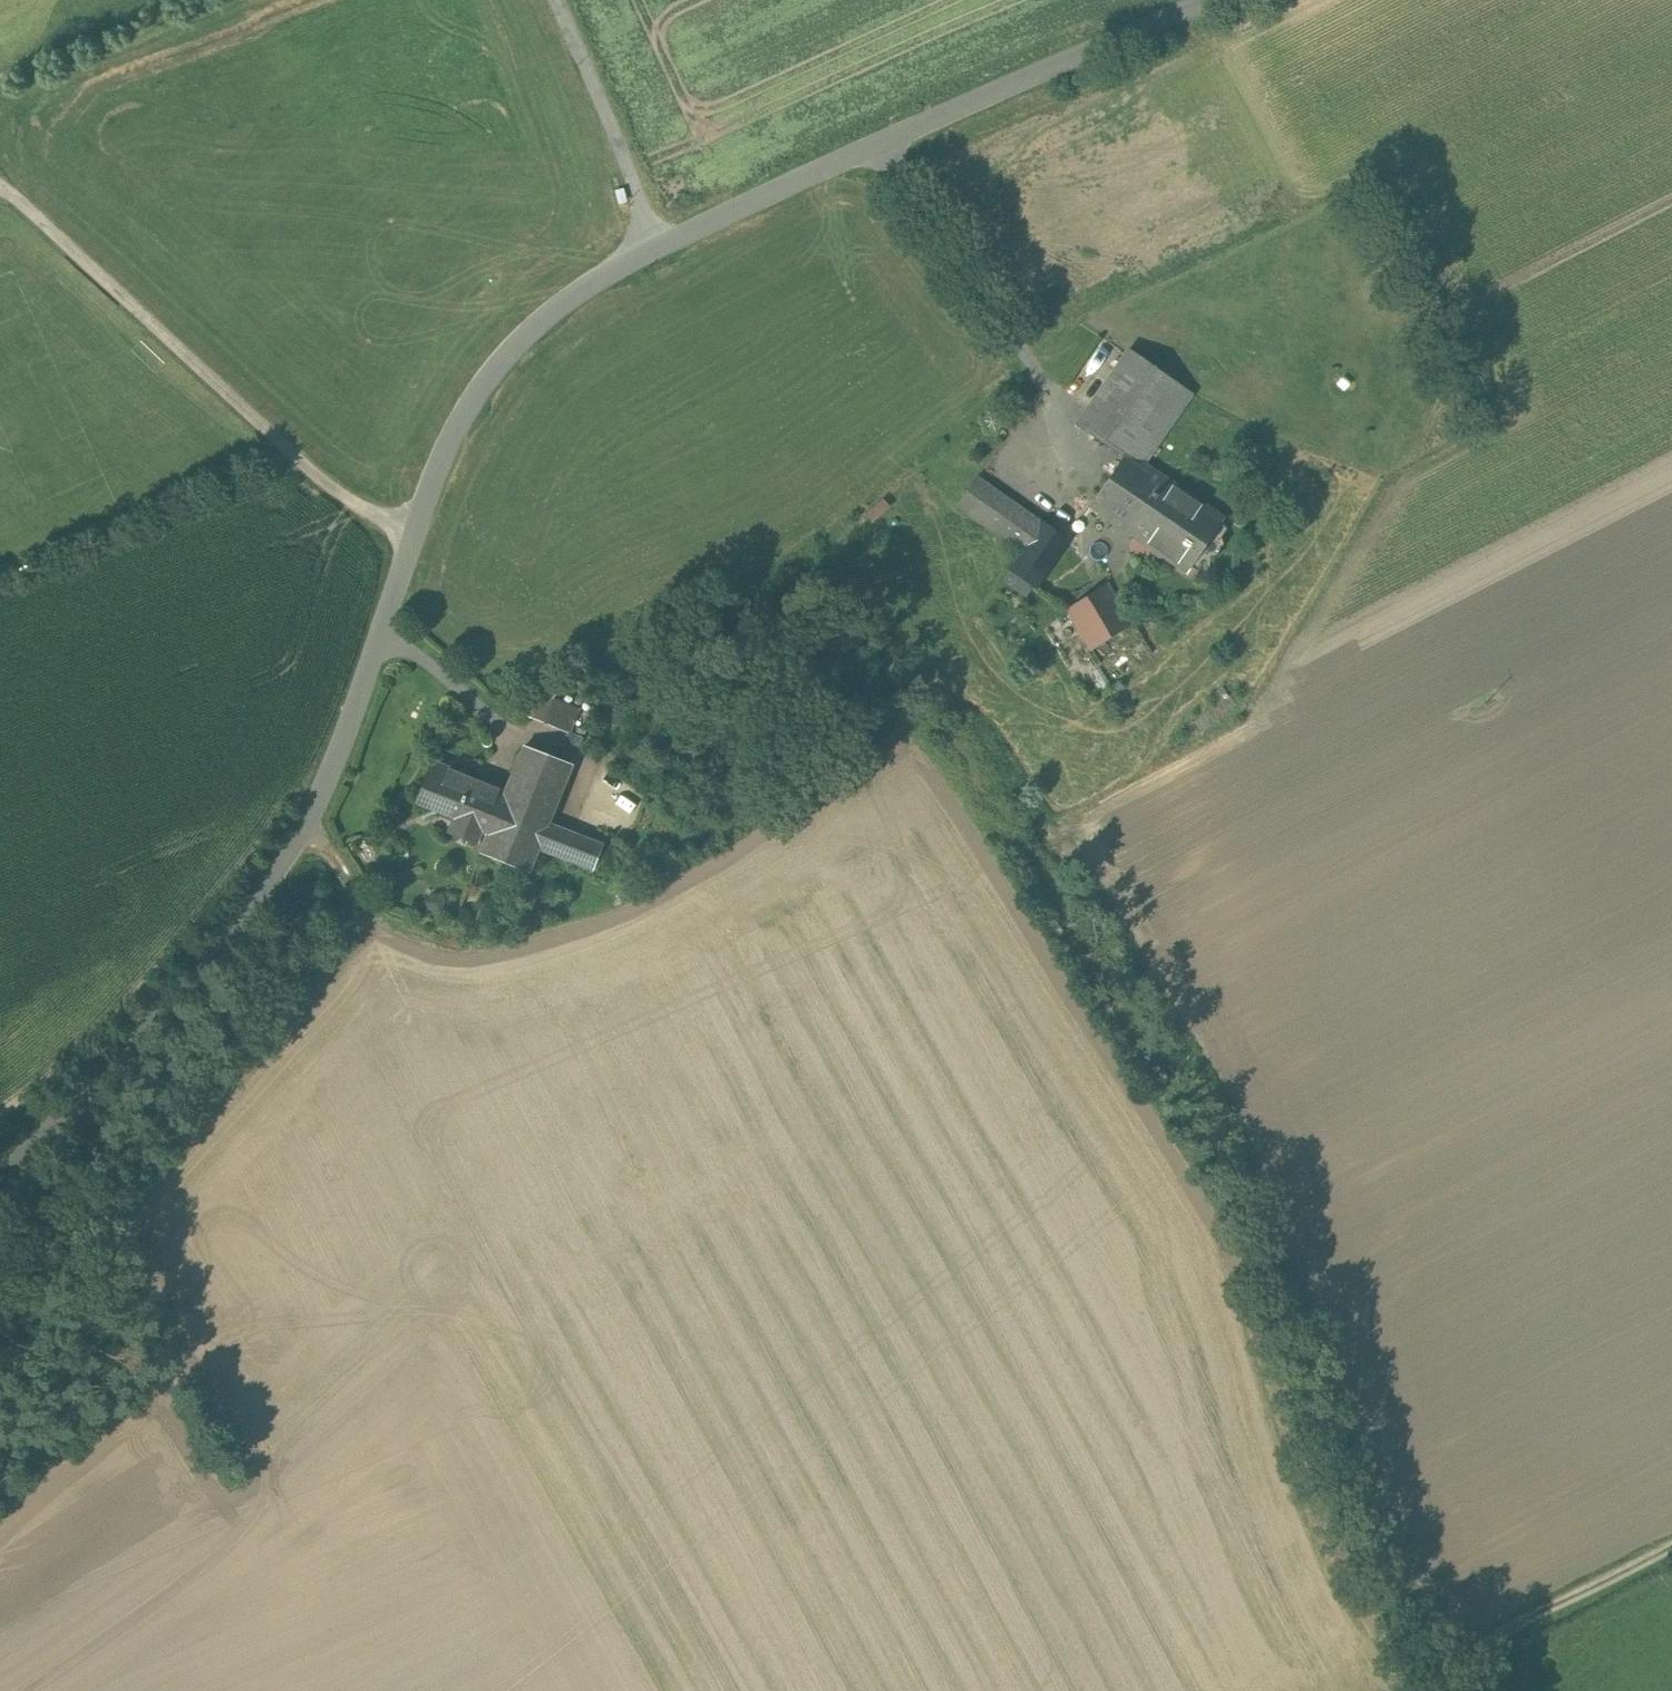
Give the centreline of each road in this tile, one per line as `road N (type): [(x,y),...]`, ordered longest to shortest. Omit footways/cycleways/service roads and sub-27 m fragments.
road 1 (unclassified): [(1209,0),(875,143),(622,264),(551,307),(478,389),(446,444),(405,532),(381,637),(334,762),(283,860),(236,924),(0,1168)]
road 2 (track): [(0,186),(333,494),(405,532)]
road 3 (track): [(1671,1544),(1498,1630),(1486,1652),(1492,1690)]

